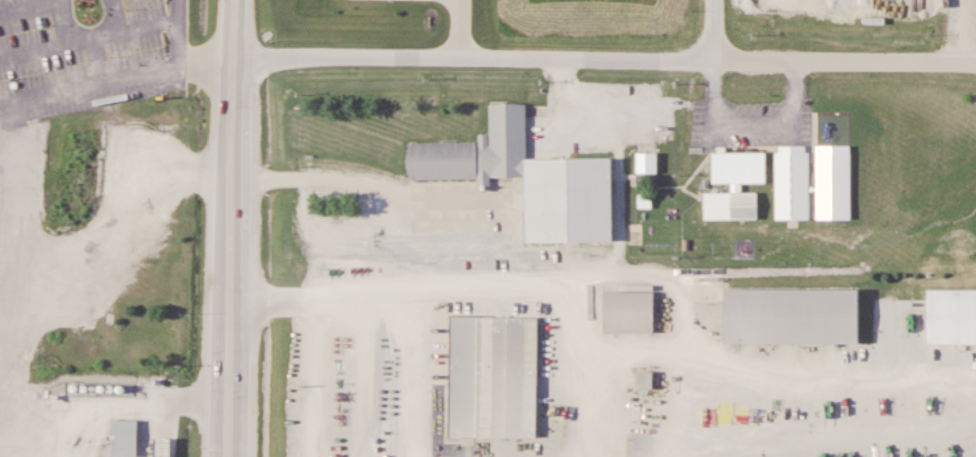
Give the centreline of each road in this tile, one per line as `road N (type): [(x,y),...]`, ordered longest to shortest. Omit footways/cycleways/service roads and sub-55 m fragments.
road 1 (residential): [(237,63),(975,62)]
road 2 (primary): [(226,456),(238,0)]

